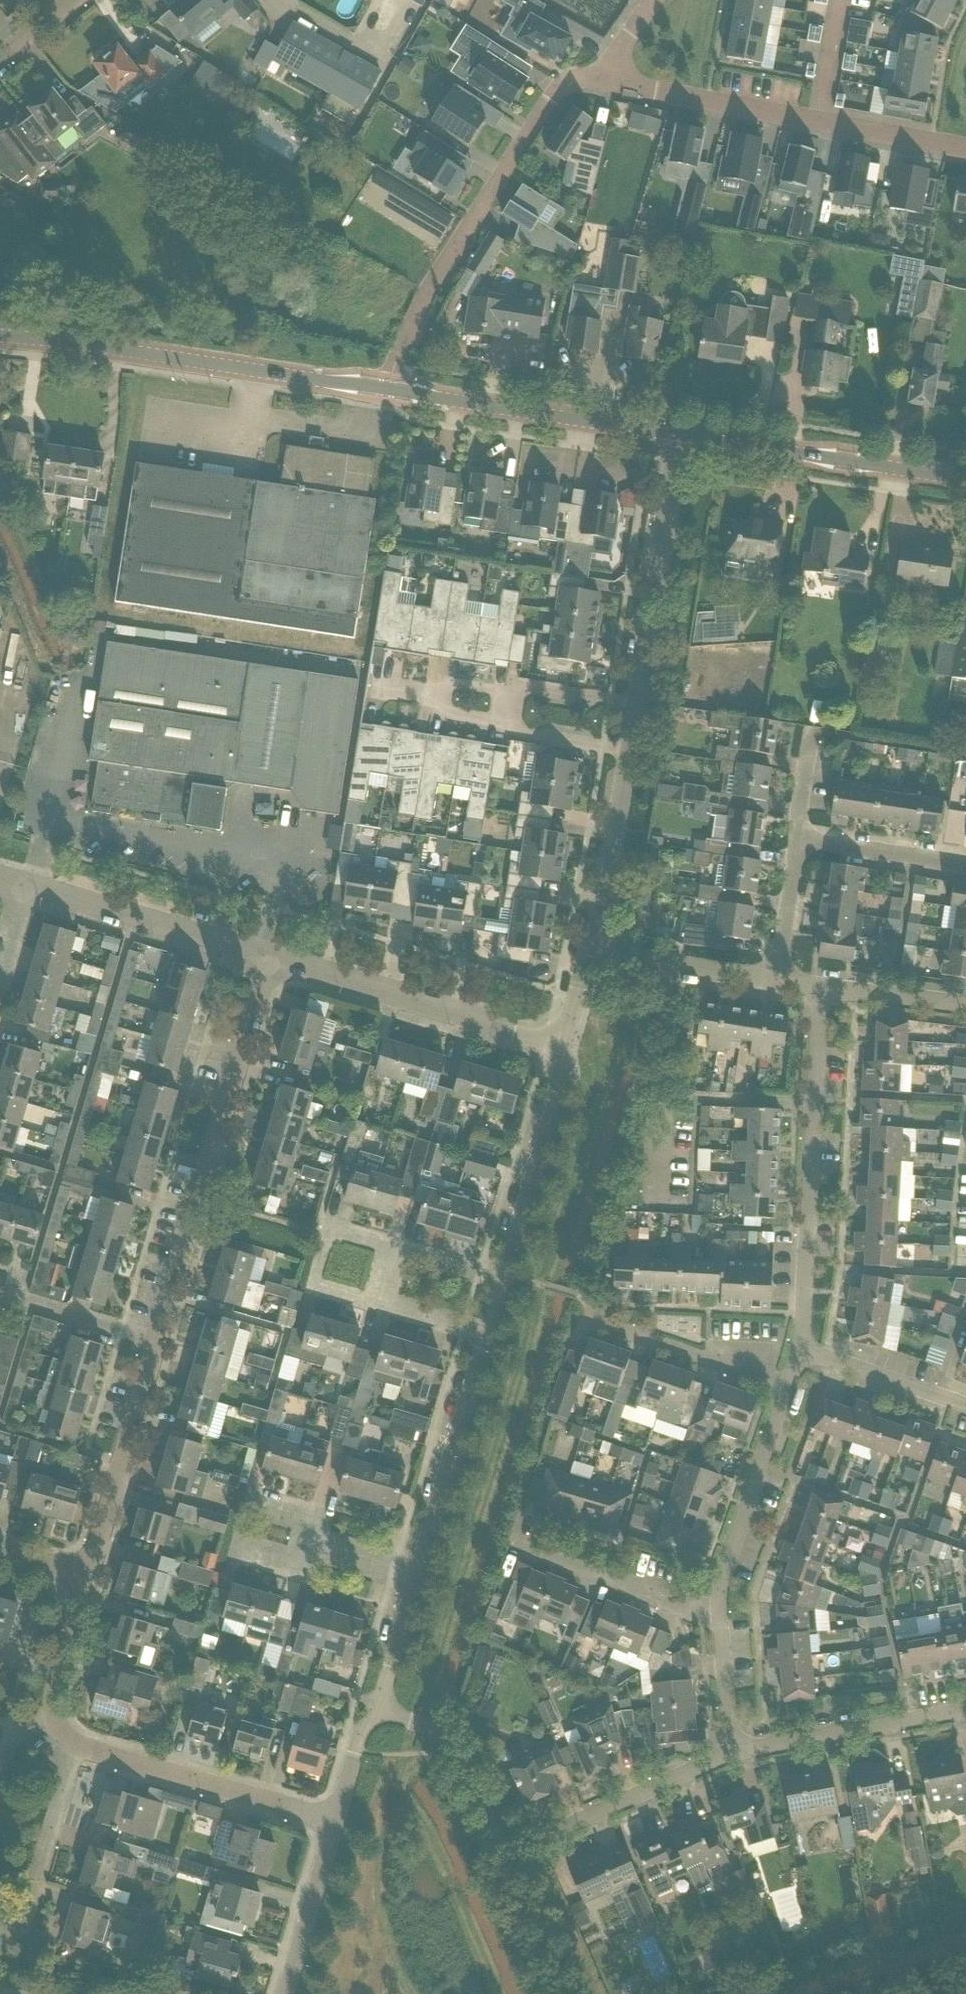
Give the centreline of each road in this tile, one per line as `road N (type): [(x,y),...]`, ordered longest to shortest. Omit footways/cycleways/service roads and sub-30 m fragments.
road 1 (tertiary): [(678,434),(0,336)]
road 2 (residential): [(380,1708),(441,1732),(516,1852),(736,1752)]
road 3 (residential): [(487,1333),(314,1283),(330,1222),(506,1273)]
road 4 (residential): [(155,1343),(270,959)]
road 5 (residential): [(801,1350),(820,985)]
road 6 (residential): [(613,78),(576,80),(554,95),(443,258),(400,352)]
road 7 (residential): [(613,78),(965,149)]
road 8 (unclassified): [(568,1050),(270,959)]
road 9 (tertiary): [(965,478),(678,434)]
road 10 (residential): [(338,1819),(77,1745)]
road 11 (unclassified): [(638,702),(678,434)]
road 12 (unclassified): [(270,959),(27,890)]
road 13 (unclassified): [(417,1575),(487,1333)]
road 14 (residential): [(86,1575),(155,1343)]
road 15 (residential): [(718,1609),(692,1609),(519,1544),(524,1522)]
road 16 (residential): [(718,1609),(789,1387)]
road 17 (residential): [(736,1752),(965,1711)]
road 18 (unclassified): [(506,1273),(568,1050)]
road 19 (residential): [(789,1387),(588,1319),(588,1306)]
road 20 (residential): [(77,1745),(23,1925),(0,1917)]
road 21 (unclassified): [(592,953),(630,750)]
road 22 (residential): [(780,979),(592,953)]
road 23 (unclassified): [(284,1993),(338,1819)]
road 24 (residential): [(965,1405),(801,1350)]
road 25 (residential): [(800,839),(965,861)]
road 26 (residential): [(155,1343),(0,1297)]
road 27 (residential): [(55,1722),(53,1693),(86,1575)]
road 28 (residential): [(965,1005),(820,985)]
road 29 (residential): [(736,1752),(718,1609)]
road 30 (residential): [(780,979),(800,839)]
road 31 (unclassified): [(380,1708),(417,1575)]
road 32 (residential): [(638,702),(511,688)]
road 33 (residential): [(505,725),(630,750)]

